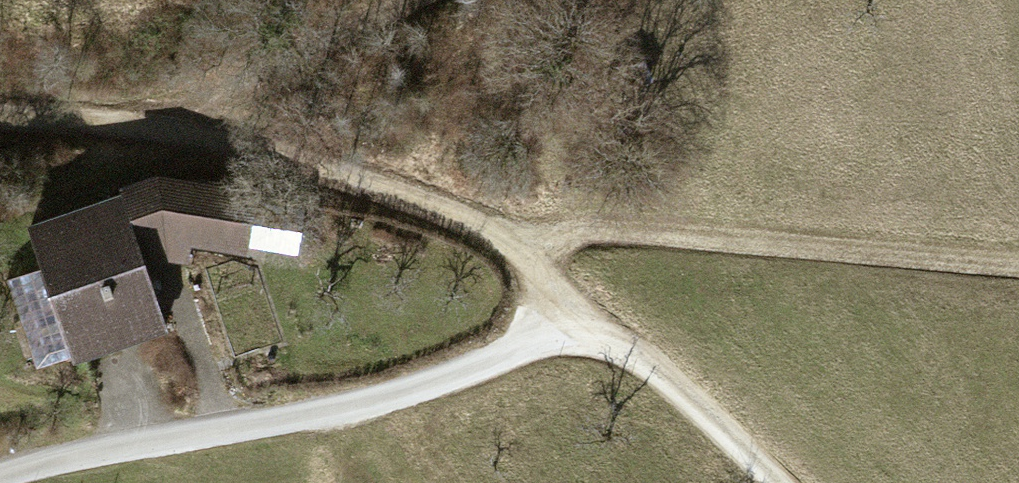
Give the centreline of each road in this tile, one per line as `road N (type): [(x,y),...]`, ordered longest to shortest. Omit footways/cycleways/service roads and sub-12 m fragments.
road 1 (track): [(780,482),(587,326),(519,249),(423,201),(240,150),(137,136)]
road 2 (unclassified): [(0,472),(362,402),(587,326)]
road 3 (track): [(519,249),(598,232),(1018,265)]
road 4 (track): [(462,0),(177,110),(137,136)]
road 5 (track): [(137,136),(0,118)]

